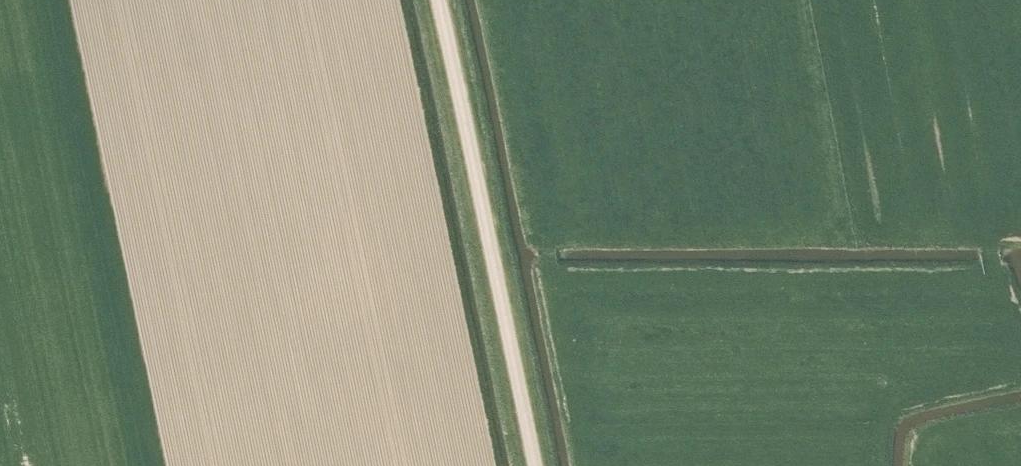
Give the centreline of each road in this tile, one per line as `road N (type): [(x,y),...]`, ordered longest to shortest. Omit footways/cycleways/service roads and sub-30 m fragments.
road 1 (unclassified): [(534,465),(438,0)]

